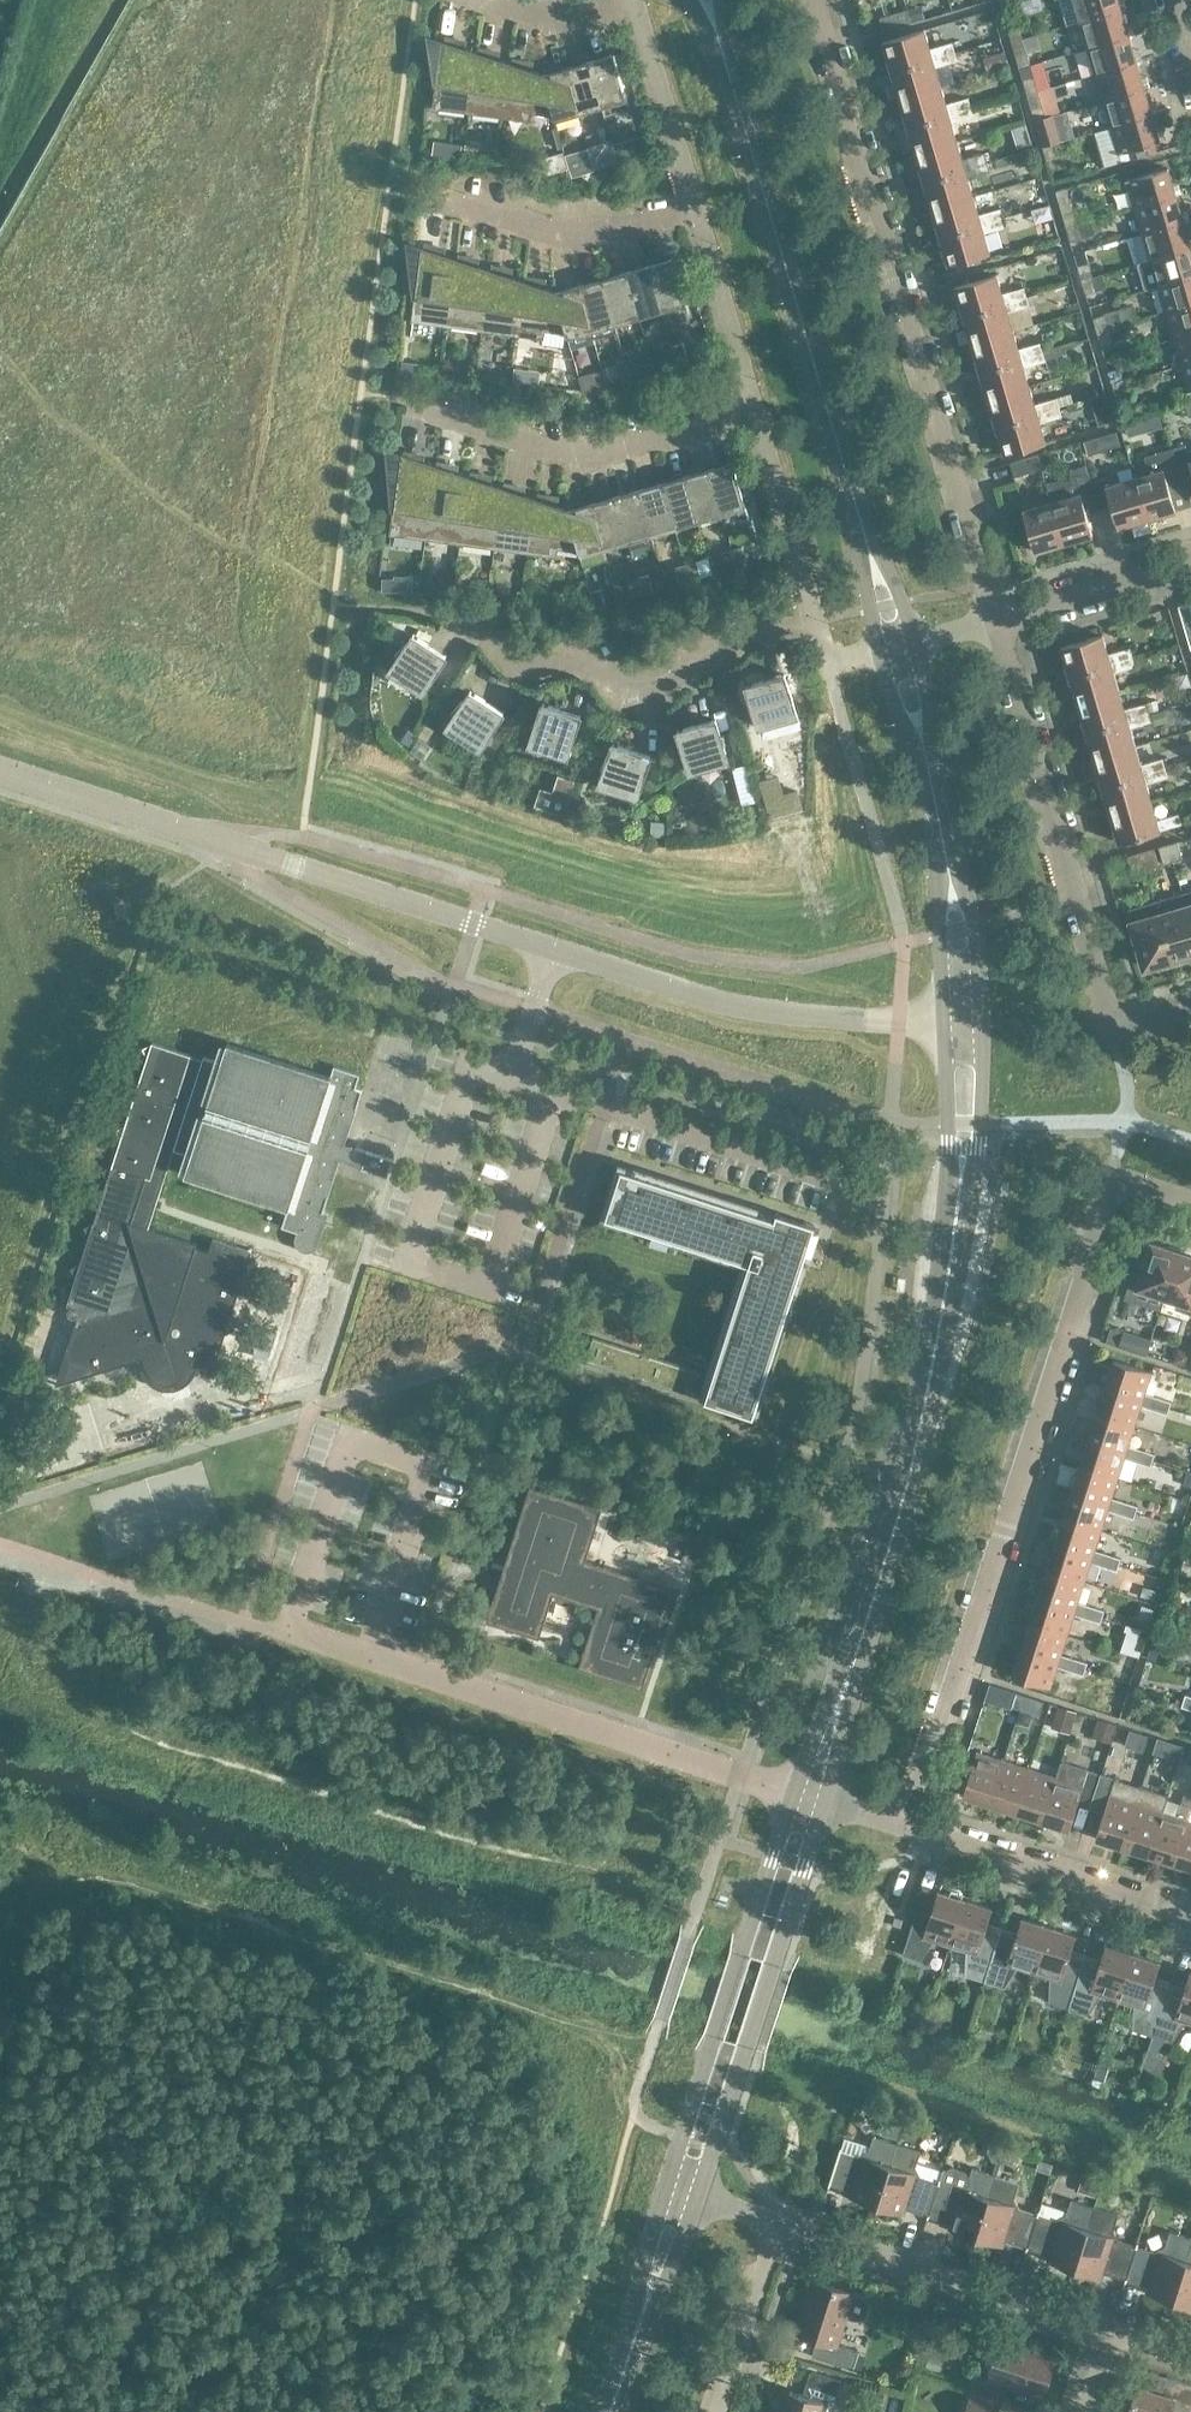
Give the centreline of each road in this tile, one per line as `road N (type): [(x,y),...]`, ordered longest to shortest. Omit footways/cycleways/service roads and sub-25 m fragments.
road 1 (residential): [(970,1015),(806,1017),(732,1007),(0,770)]
road 2 (residential): [(909,1833),(1117,1187),(1190,1211)]
road 3 (tertiary): [(902,652),(710,0)]
road 4 (residential): [(996,623),(812,0)]
road 5 (tertiary): [(865,1641),(907,1502),(937,1349),(966,1124),(970,1015)]
road 6 (residential): [(796,1798),(247,1628)]
road 7 (residential): [(1190,1017),(1118,1038),(996,623)]
road 8 (tertiary): [(700,2210),(831,1809)]
road 9 (tertiary): [(796,1798),(662,2198)]
road 10 (residential): [(437,628),(516,663),(585,657),(644,689),(807,604)]
road 11 (tertiary): [(970,1015),(902,652)]
road 12 (residential): [(1110,2336),(772,2232)]
road 13 (residential): [(749,416),(579,457),(414,406)]
road 14 (residential): [(1190,1926),(909,1833)]
road 15 (residential): [(691,213),(586,238),(429,200)]
road 16 (residential): [(691,213),(632,0)]
road 17 (residential): [(749,416),(691,213)]
road 18 (residential): [(996,623),(1190,564)]
road 19 (residential): [(807,604),(749,416)]
road 20 (residential): [(715,2411),(772,2232)]
road 21 (tertiary): [(865,1641),(796,1798)]
road 22 (tertiary): [(831,1809),(865,1641)]
road 23 (residential): [(459,5),(552,16),(611,0)]
road 24 (tertiary): [(662,2198),(637,2344)]
road 25 (tertiary): [(637,2344),(700,2210)]
road 26 (residential): [(902,652),(828,671),(807,604)]

